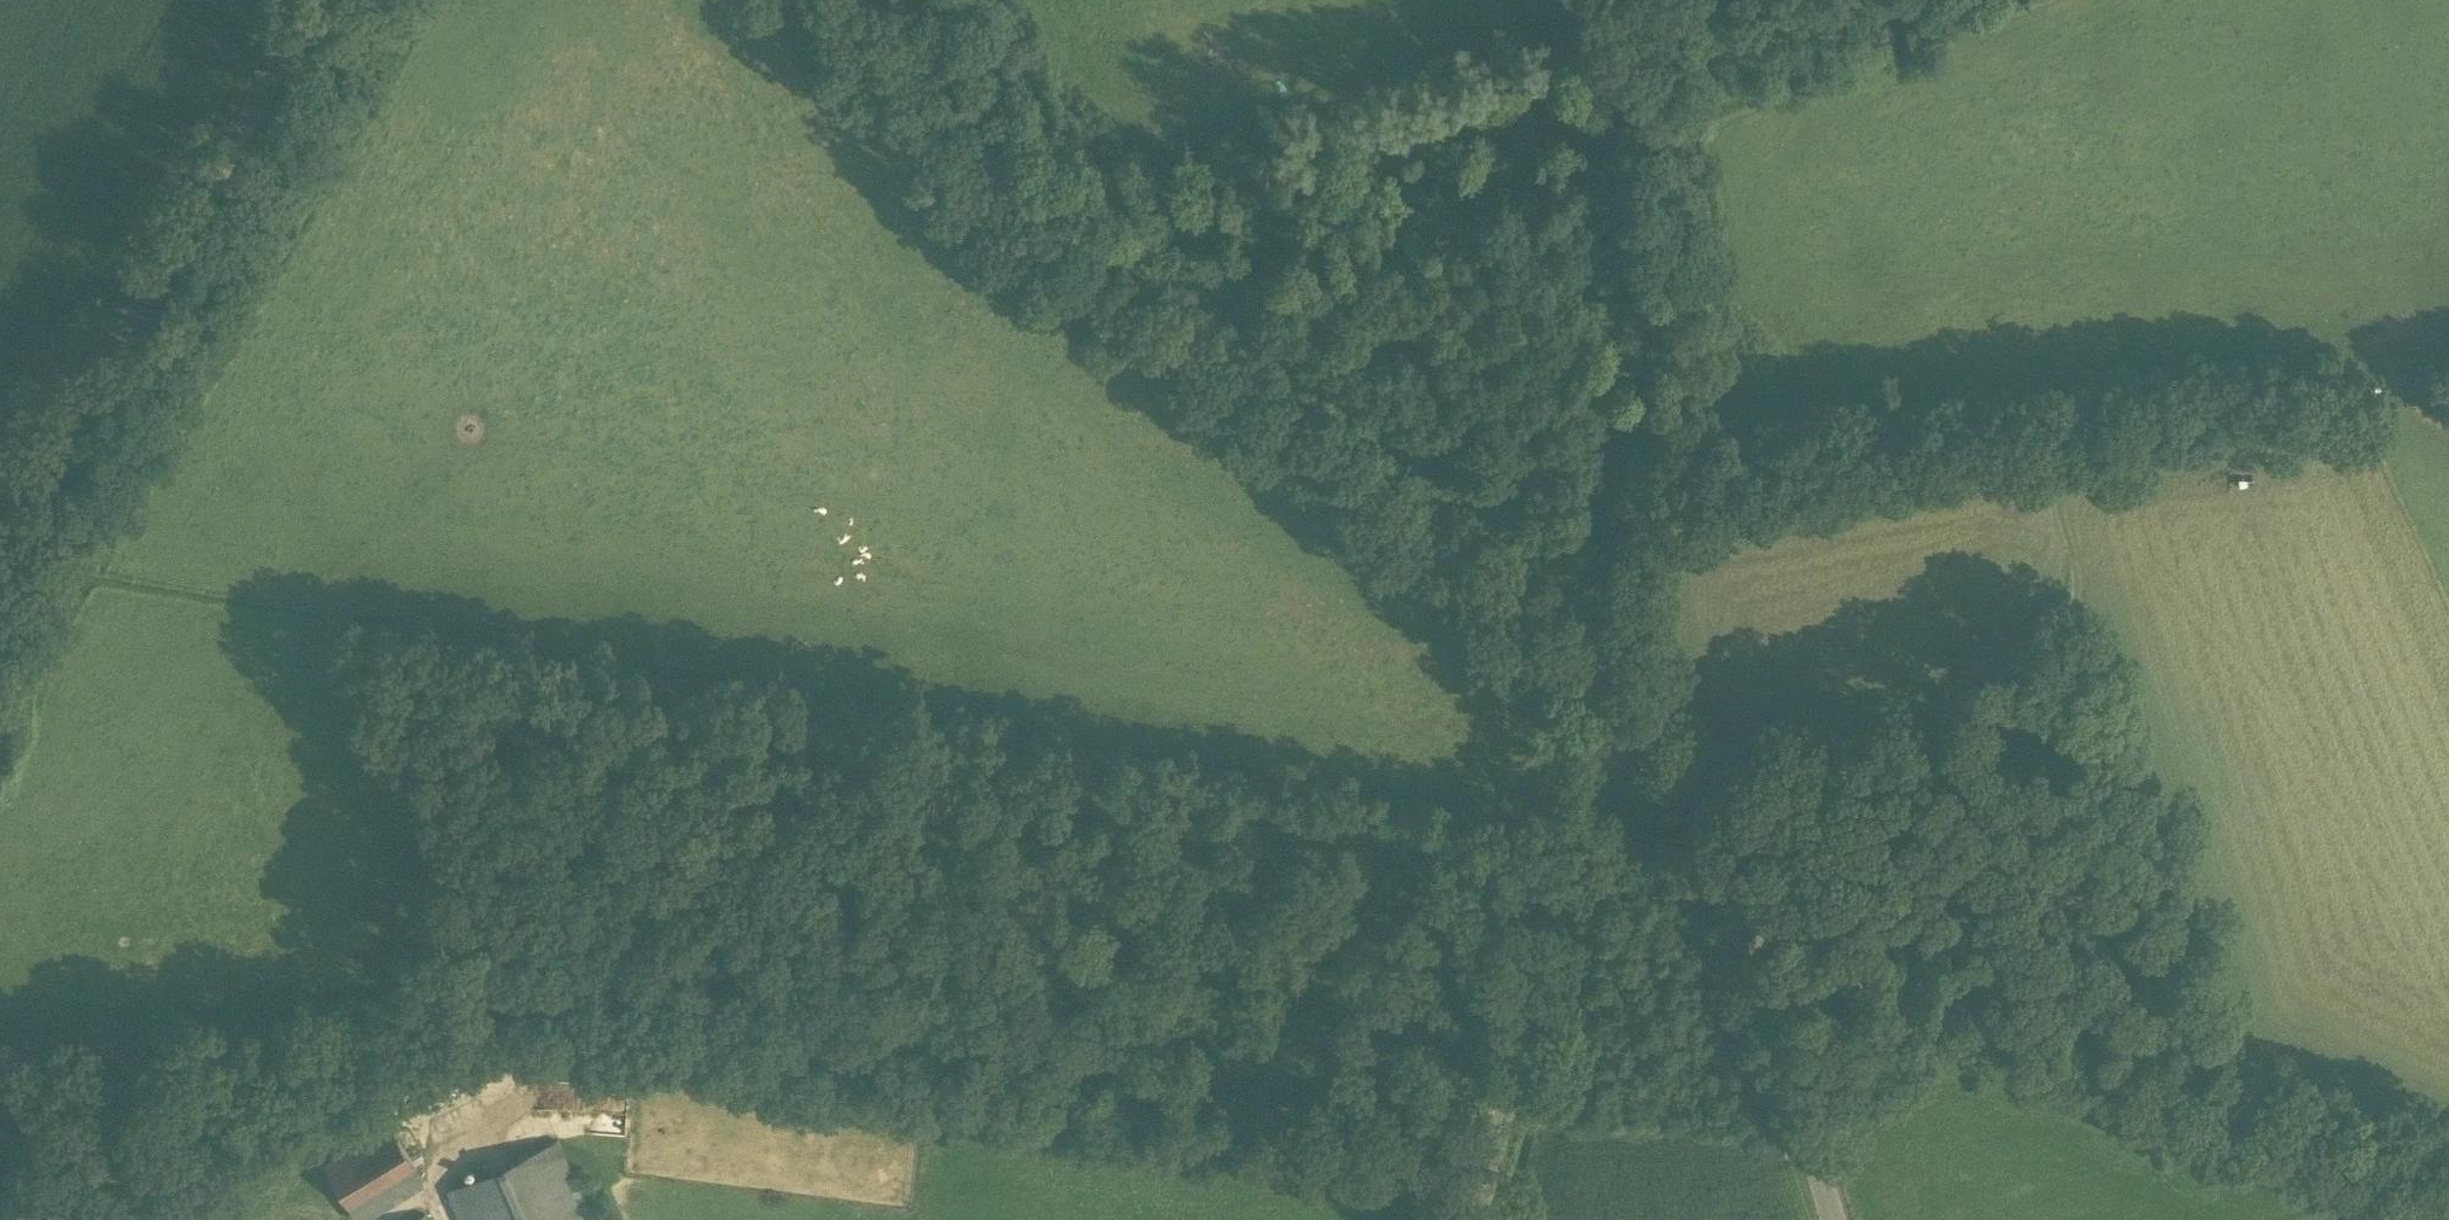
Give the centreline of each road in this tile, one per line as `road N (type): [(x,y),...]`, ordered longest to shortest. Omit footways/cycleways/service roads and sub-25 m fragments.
road 1 (track): [(421,1026),(538,1010),(1178,1099),(1505,1113)]
road 2 (tertiary): [(818,0),(1009,212),(1507,593),(1623,709)]
road 3 (track): [(1699,805),(2007,677),(2061,640),(2079,595),(2056,491),(2064,464),(2394,413),(2410,397),(2402,353)]
road 4 (unclassified): [(1751,957),(1798,949),(2448,1207)]
road 5 (secondary): [(0,542),(317,0)]
road 6 (unclassified): [(1477,1219),(1600,750),(1623,709)]
road 7 (tertiary): [(1623,709),(1699,805),(1751,957)]
road 8 (tertiary): [(1751,957),(1834,1219)]

